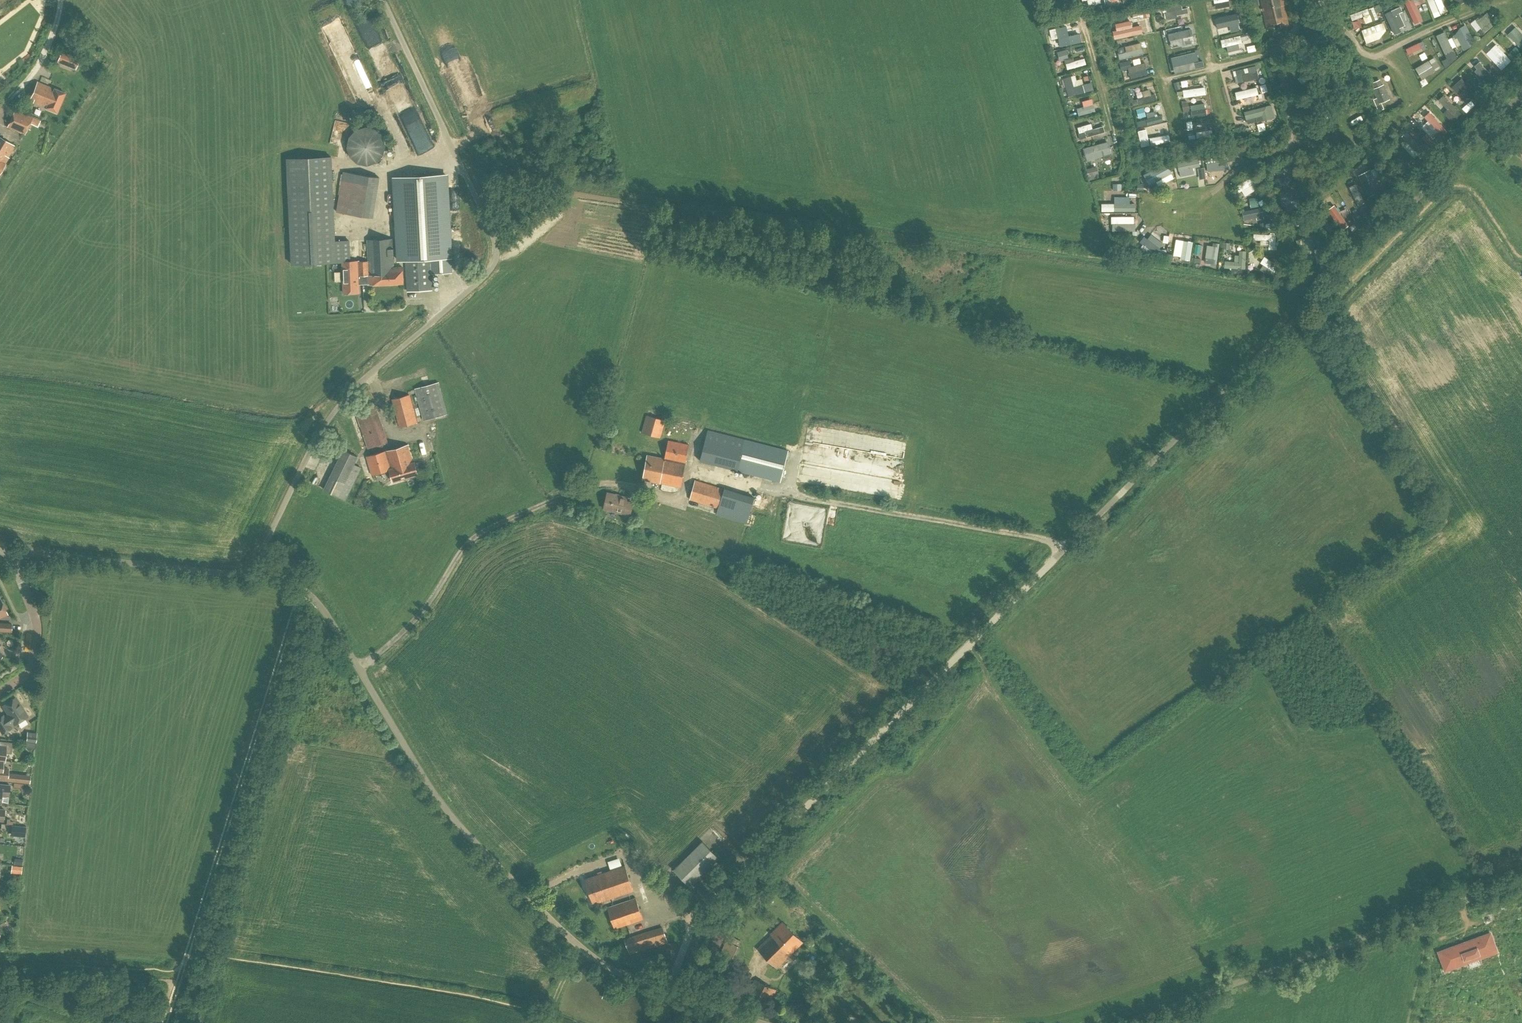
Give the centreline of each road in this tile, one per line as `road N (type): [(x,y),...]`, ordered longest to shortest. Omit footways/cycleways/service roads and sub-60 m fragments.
road 1 (unclassified): [(668,993),(706,908),(1521,89)]
road 2 (unclassified): [(250,576),(311,448),(347,396),(495,260),(489,224),(384,0)]
road 3 (unclassified): [(668,993),(597,960),(536,905),(447,811),(317,601),(289,583),(250,576)]
road 4 (unclassified): [(1126,1022),(1521,879)]
road 5 (track): [(187,951),(300,588)]
road 6 (unclassified): [(250,576),(35,553),(13,558)]
road 7 (track): [(1222,183),(1168,202),(1155,215),(1235,238),(1234,220)]
road 8 (residential): [(0,693),(30,673),(36,639),(13,558)]
road 9 (track): [(1080,0),(1121,144)]
road 10 (residential): [(57,0),(35,75),(0,120)]

